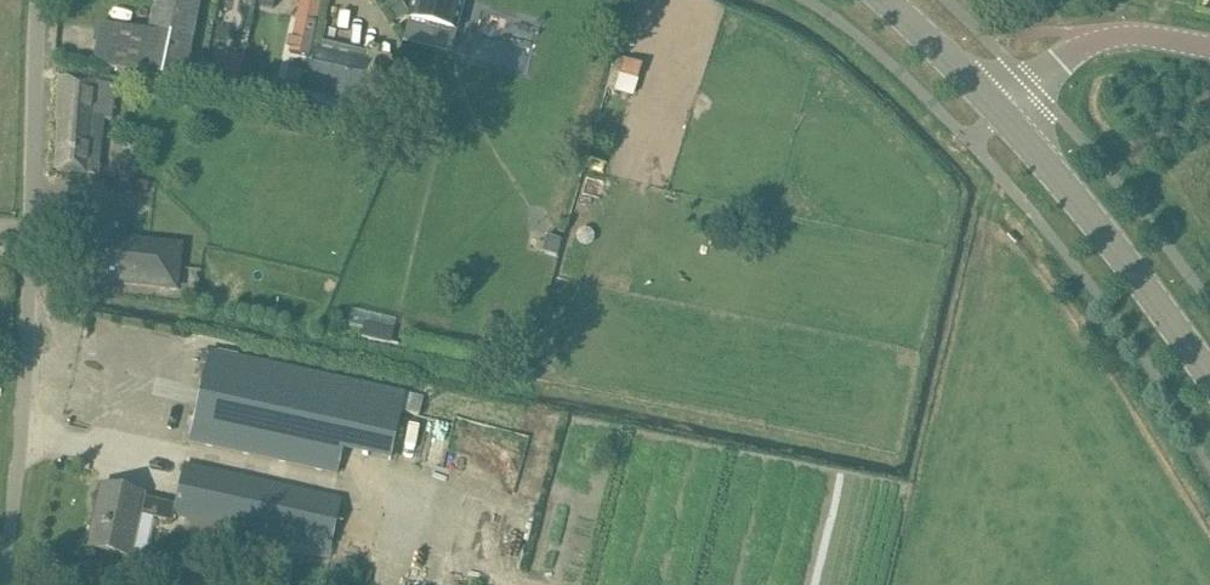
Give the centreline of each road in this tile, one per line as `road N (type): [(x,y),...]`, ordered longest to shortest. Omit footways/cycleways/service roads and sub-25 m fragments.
road 1 (residential): [(16,584),(48,0)]
road 2 (tertiary): [(1209,373),(1006,114)]
road 3 (residential): [(1209,51),(1123,37),(1094,46),(1037,88)]
road 4 (tertiary): [(1006,114),(878,0)]

